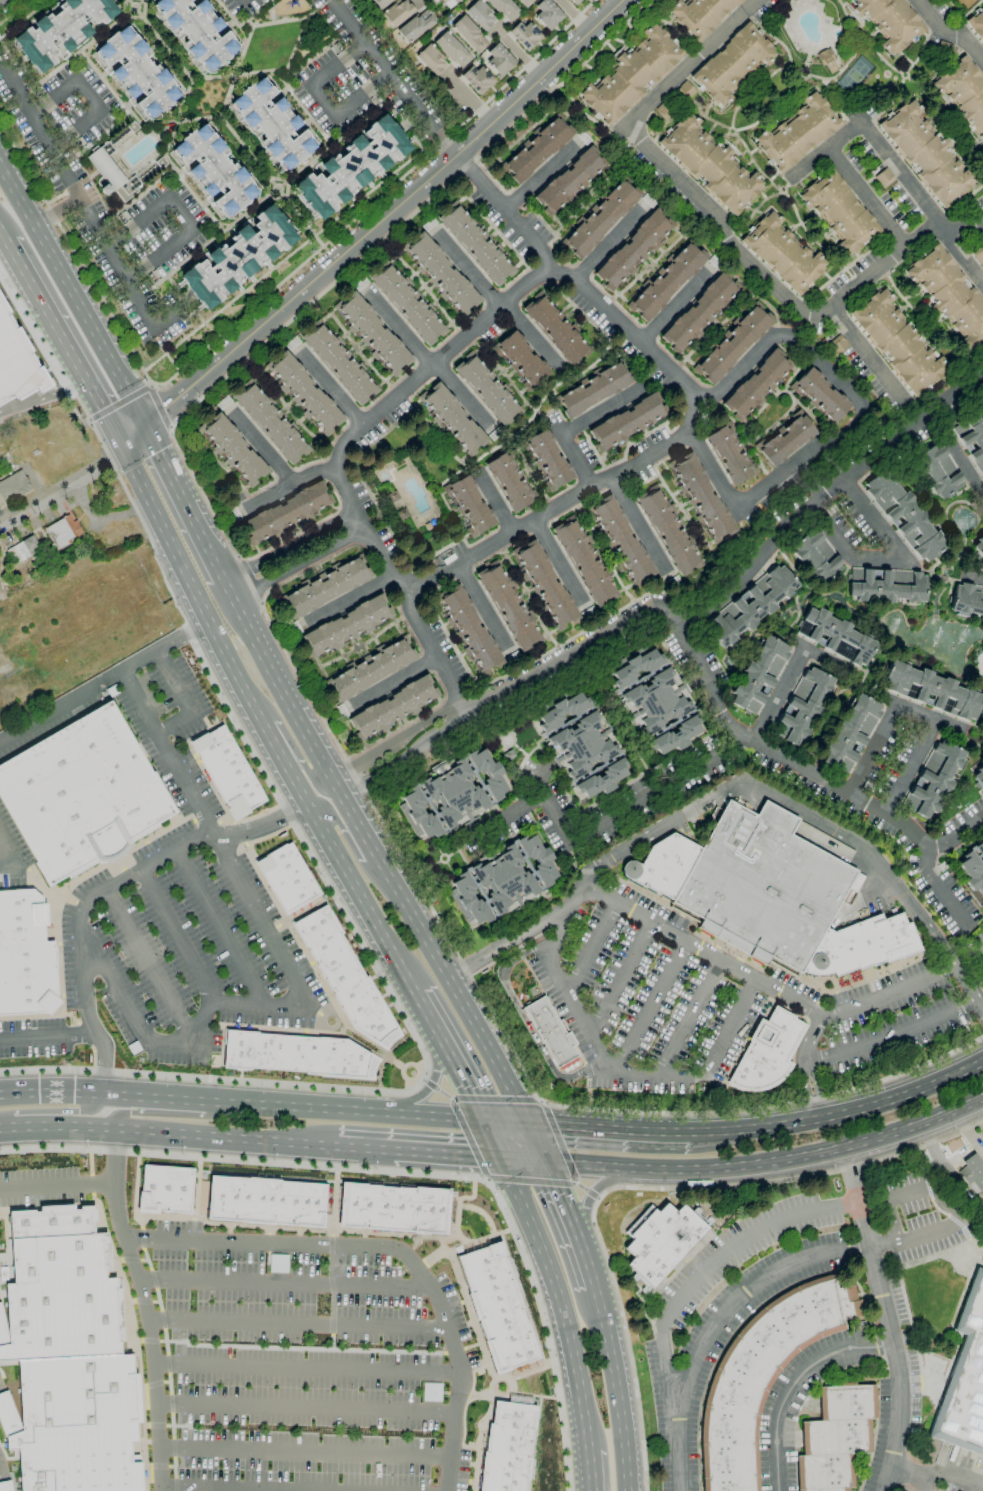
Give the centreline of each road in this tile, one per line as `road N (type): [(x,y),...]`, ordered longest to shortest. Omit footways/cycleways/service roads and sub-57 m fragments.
road 1 (residential): [(709,404),(691,432),(413,589),(352,501),(337,464),(426,361),(499,304),(556,273)]
road 2 (tertiary): [(122,449),(623,0)]
road 3 (residential): [(982,215),(952,236),(938,217),(831,304),(800,312),(626,131),(755,0)]
road 4 (primary): [(501,1158),(656,1170),(777,1161),(893,1133),(982,1097)]
road 5 (residential): [(691,432),(738,509),(863,412),(780,332),(709,404)]
road 6 (residential): [(982,816),(930,849),(889,815),(752,750),(719,713),(679,625)]
road 7 (residential): [(679,625),(846,482),(982,379)]
road 8 (residential): [(743,739),(570,840),(543,795),(479,831)]
road 9 (primary): [(527,1124),(206,1102)]
road 10 (primary): [(122,449),(264,728)]
road 11 (primary): [(501,1158),(558,1294),(587,1453)]
road 12 (primary): [(527,1124),(375,856)]
road 13 (primary): [(144,428),(0,169)]
road 14 (primary): [(982,1062),(845,1114),(698,1132)]
road 15 (residential): [(463,708),(655,600),(679,625)]
road 16 (primary): [(5,240),(122,449)]
road 17 (primary): [(335,787),(222,581)]
road 18 (primary): [(117,1128),(337,1147)]
road 19 (primary): [(307,804),(416,995)]
road 20 (residential): [(556,273),(581,279),(709,404)]
road 21 (primary): [(627,1490),(595,1288)]
road 22 (primary): [(294,1108),(128,1112),(117,1128)]
road 23 (primary): [(222,581),(144,428)]
road 24 (primary): [(698,1132),(527,1124)]
road 25 (residential): [(228,592),(366,517)]
road 26 (residential): [(335,787),(358,783),(454,727),(463,708)]
road 27 (primary): [(427,1015),(439,1058),(430,1085),(413,1099),(354,1111)]
road 28 (residential): [(463,708),(444,710),(349,767),(335,787)]
road 29 (residential): [(556,273),(457,155)]
road 30 (primary): [(416,995),(485,1121)]
road 31 (primary): [(595,1288),(545,1162)]
road 32 (residential): [(413,589),(410,607),(463,708)]

